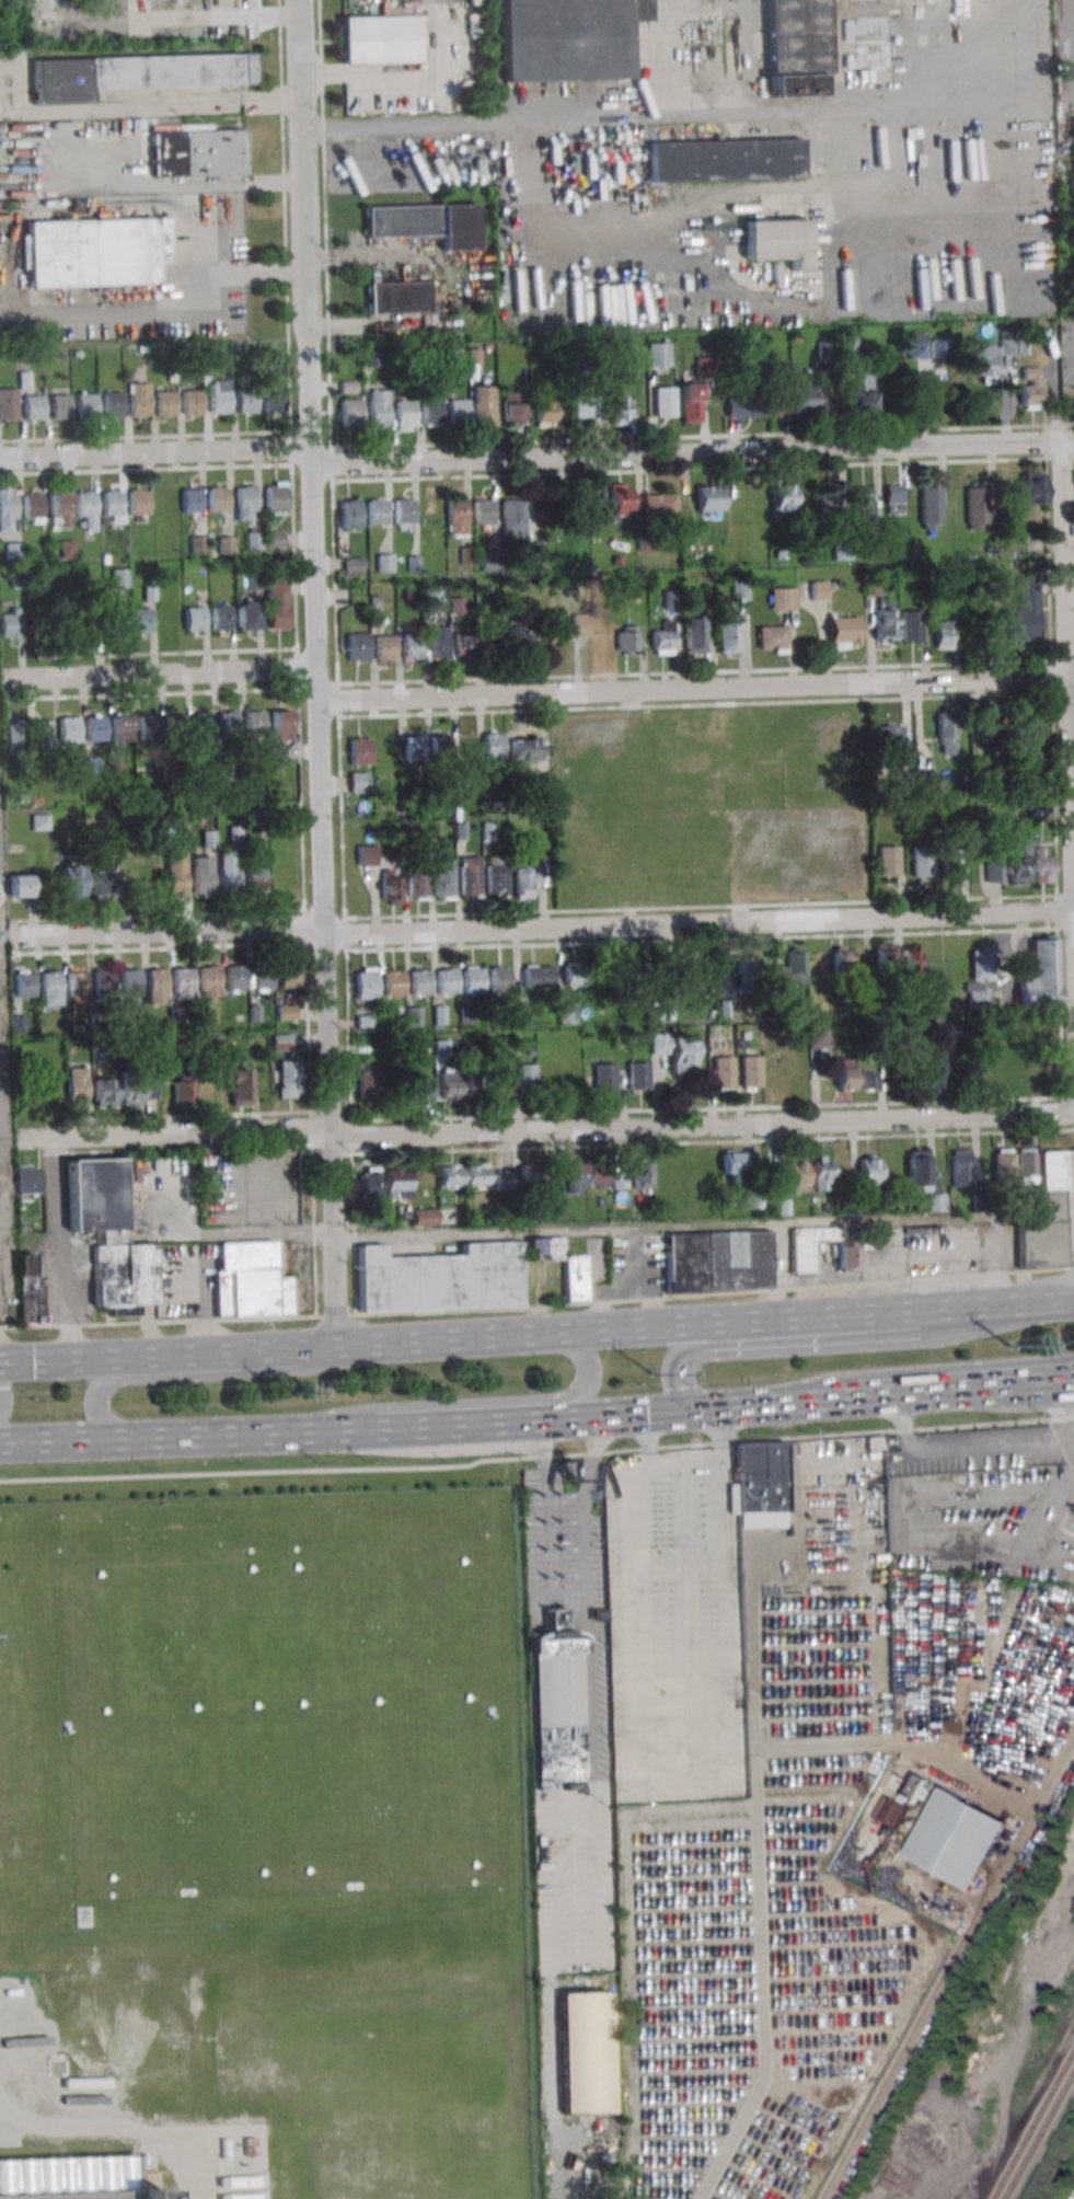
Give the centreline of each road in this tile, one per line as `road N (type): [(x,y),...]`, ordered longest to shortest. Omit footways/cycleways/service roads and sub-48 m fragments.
road 1 (residential): [(336,1347),(296,0)]
road 2 (residential): [(0,462),(281,459),(333,473),(1073,448)]
road 3 (residential): [(9,942),(323,931),(355,939),(1073,912)]
road 4 (residential): [(20,1137),(1043,1118),(1073,1110)]
road 5 (residential): [(1073,871),(1040,0)]
road 6 (residential): [(314,704),(1073,683)]
road 7 (residential): [(299,136),(1042,106)]
road 8 (trunk): [(715,1323),(278,1350)]
road 9 (trunk): [(1051,1302),(945,1335),(691,1354),(677,1377),(685,1411)]
road 10 (trunk): [(0,1444),(394,1429)]
road 11 (trunk): [(305,1432),(370,1408),(575,1395),(589,1374),(567,1332)]
road 12 (trunk): [(362,1345),(311,1370),(108,1382),(94,1405),(114,1439)]
road 13 (trunk): [(559,1420),(877,1396)]
road 14 (residential): [(7,681),(313,675)]
road 15 (secondary): [(777,1404),(839,1377),(1073,1358)]
road 16 (trunk): [(1016,1304),(715,1323)]
road 17 (trunk): [(877,1396),(1073,1381)]
road 18 (trunk): [(394,1429),(559,1420)]
road 19 (trunk): [(278,1350),(118,1359)]

